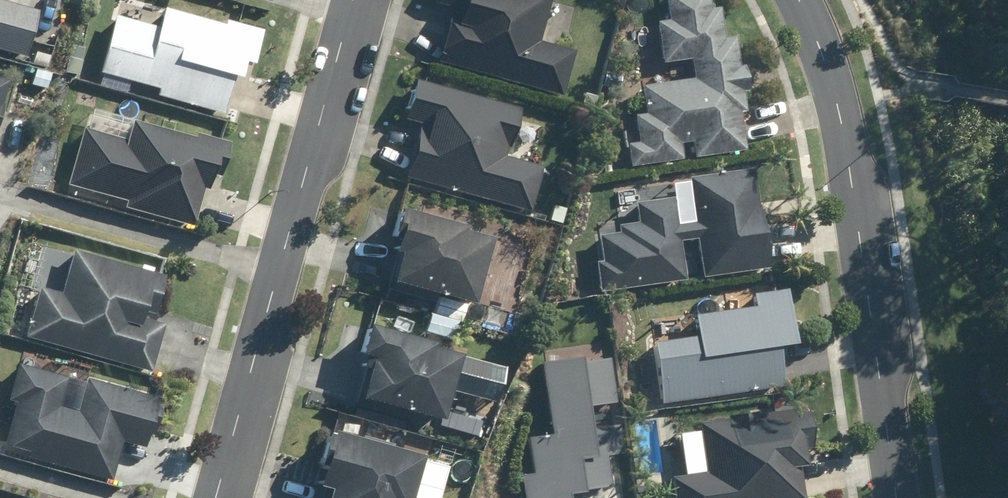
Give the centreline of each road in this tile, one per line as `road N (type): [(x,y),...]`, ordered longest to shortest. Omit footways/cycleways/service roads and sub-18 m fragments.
road 1 (residential): [(356,0),(218,497)]
road 2 (residential): [(794,0),(822,47),(844,128),(901,497)]

